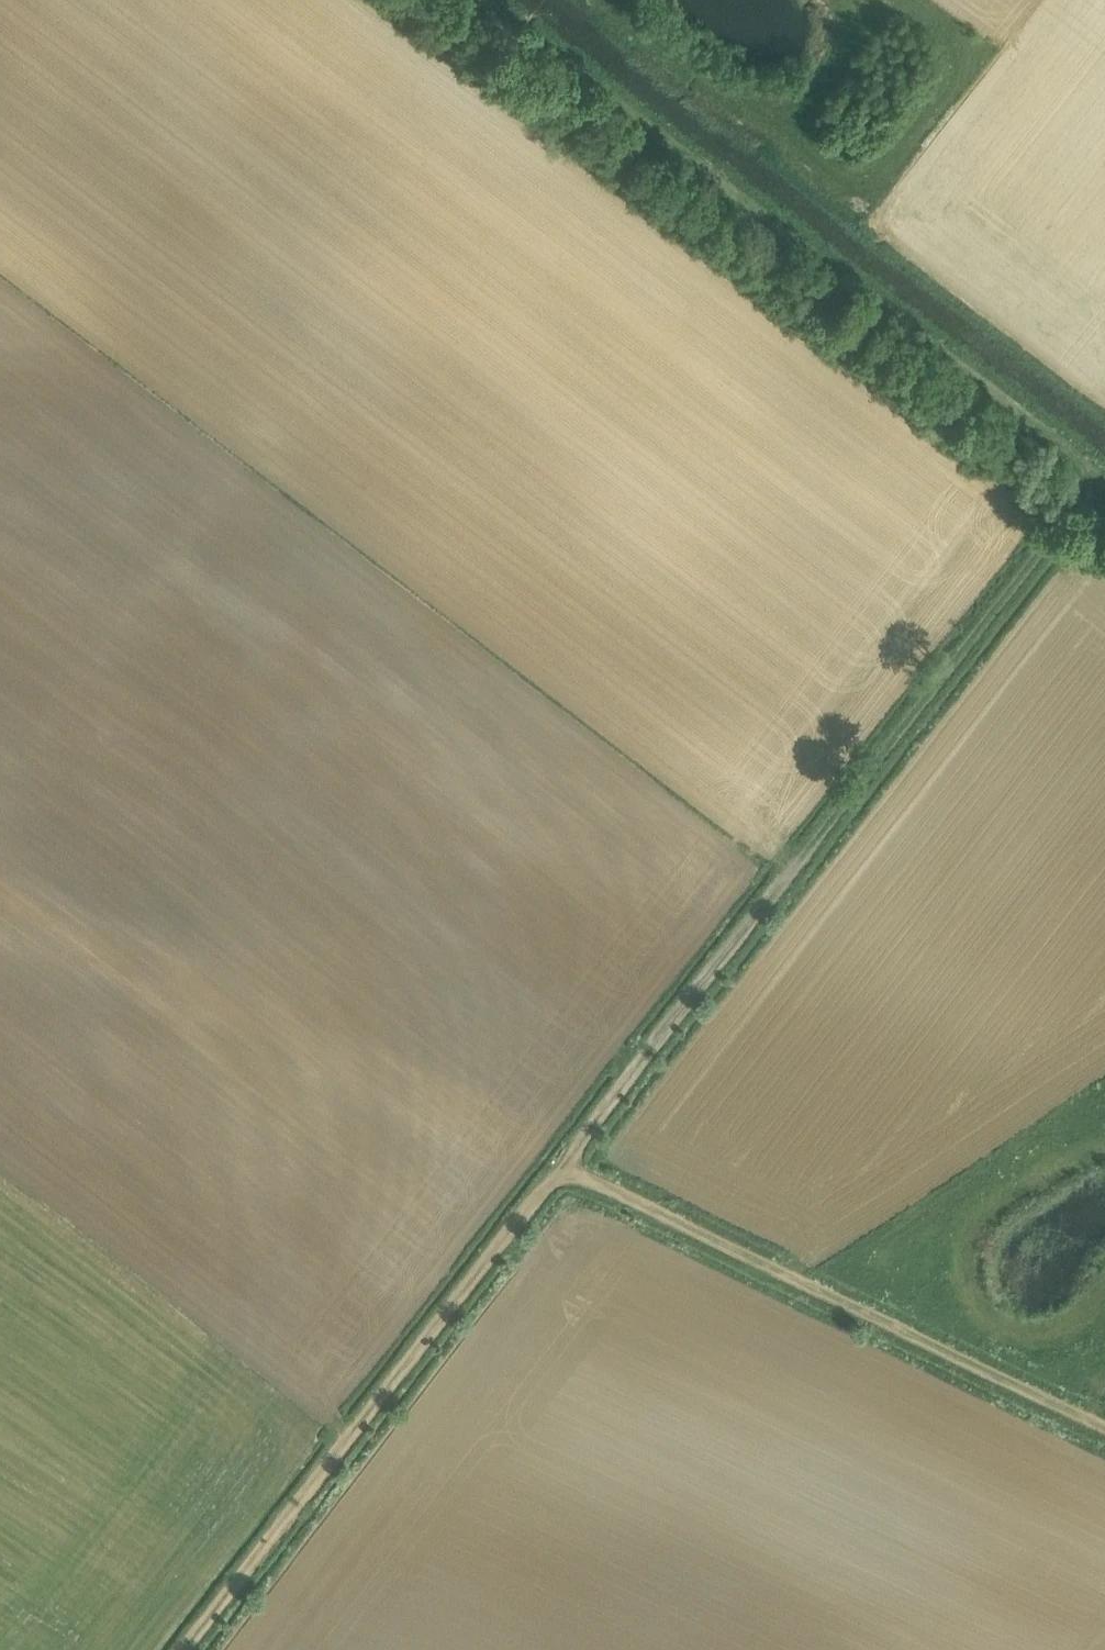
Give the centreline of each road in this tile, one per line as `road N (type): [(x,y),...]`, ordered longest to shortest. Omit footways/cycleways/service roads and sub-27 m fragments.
road 1 (track): [(1081,501),(566,1172)]
road 2 (track): [(566,1172),(532,1204),(192,1649)]
road 3 (track): [(566,1172),(1104,1427)]

